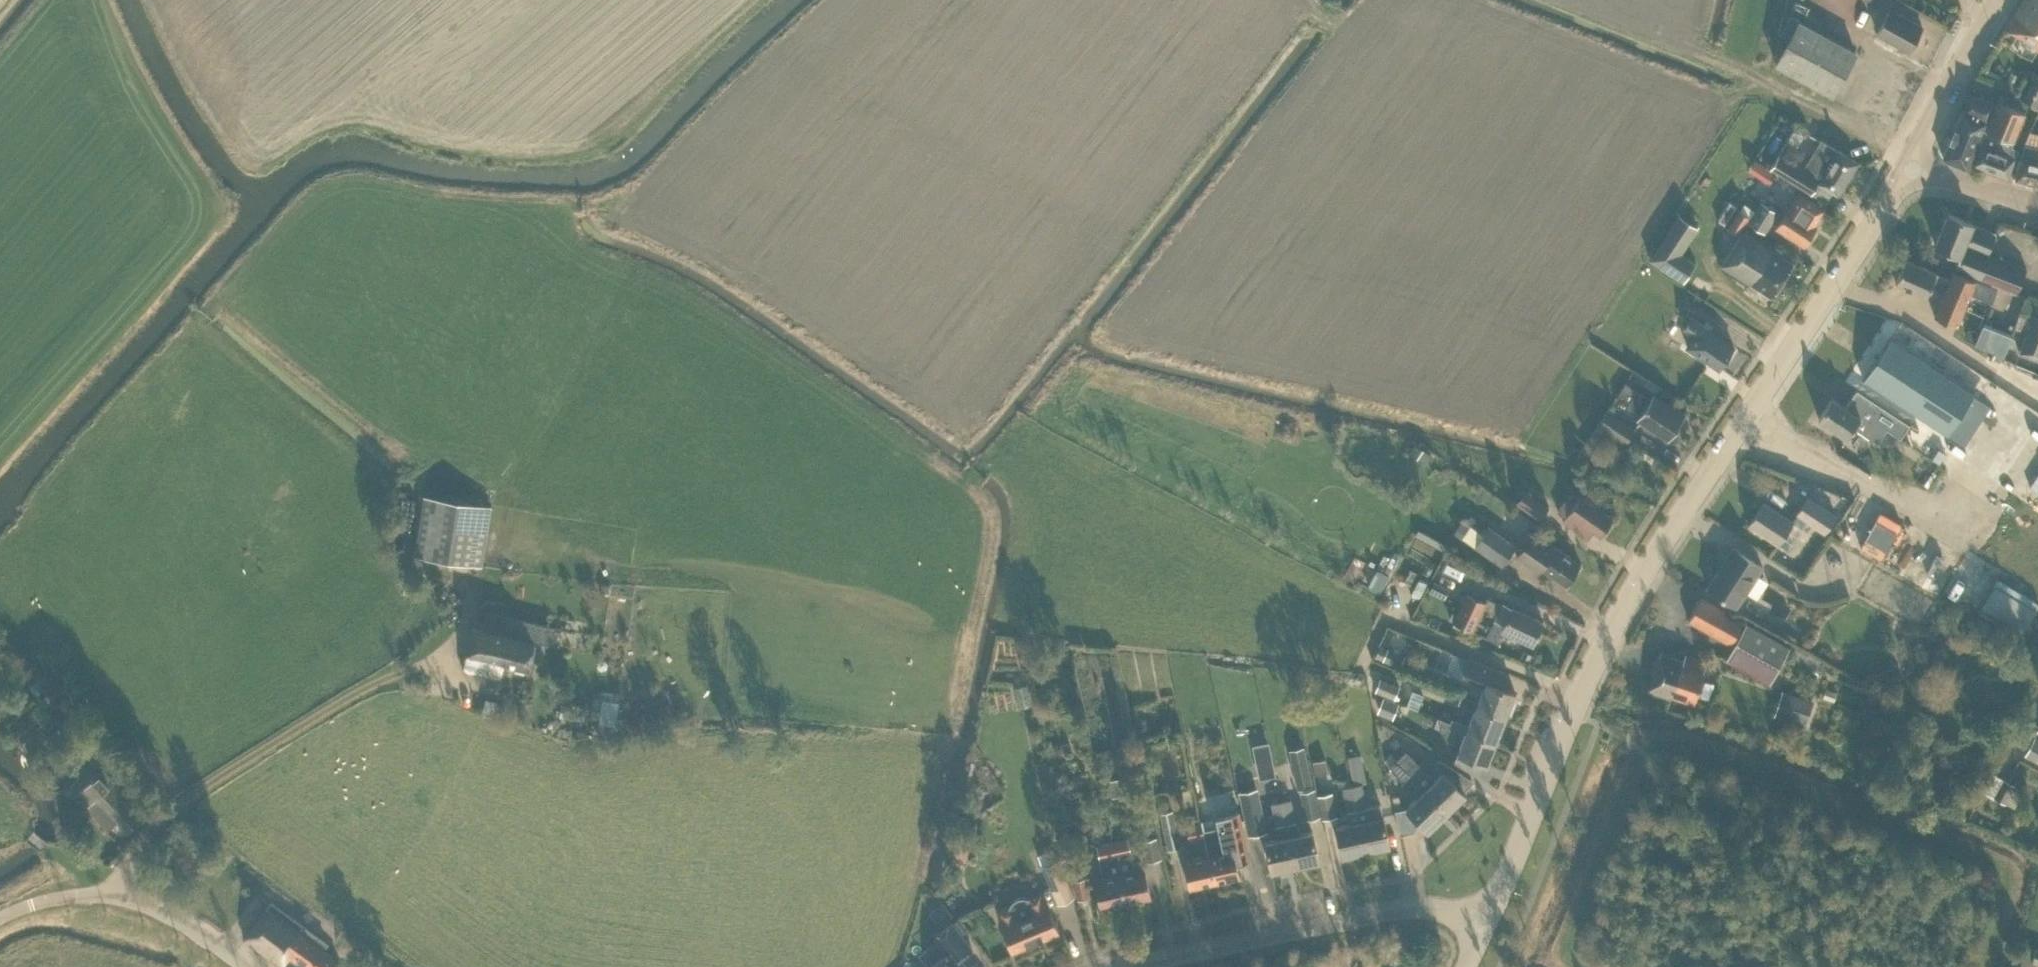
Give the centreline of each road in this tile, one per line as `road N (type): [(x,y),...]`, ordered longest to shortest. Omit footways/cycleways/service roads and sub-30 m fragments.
road 1 (tertiary): [(1485,920),(1625,604),(1908,166)]
road 2 (track): [(117,894),(131,859),(188,795),(333,706),(426,663)]
road 3 (unclassified): [(1130,966),(1404,912),(1485,920)]
road 4 (unclassified): [(0,919),(58,897),(117,894),(169,912),(248,966)]
road 5 (tertiary): [(1908,166),(1998,0)]
road 6 (unclassified): [(2037,201),(1908,166)]

